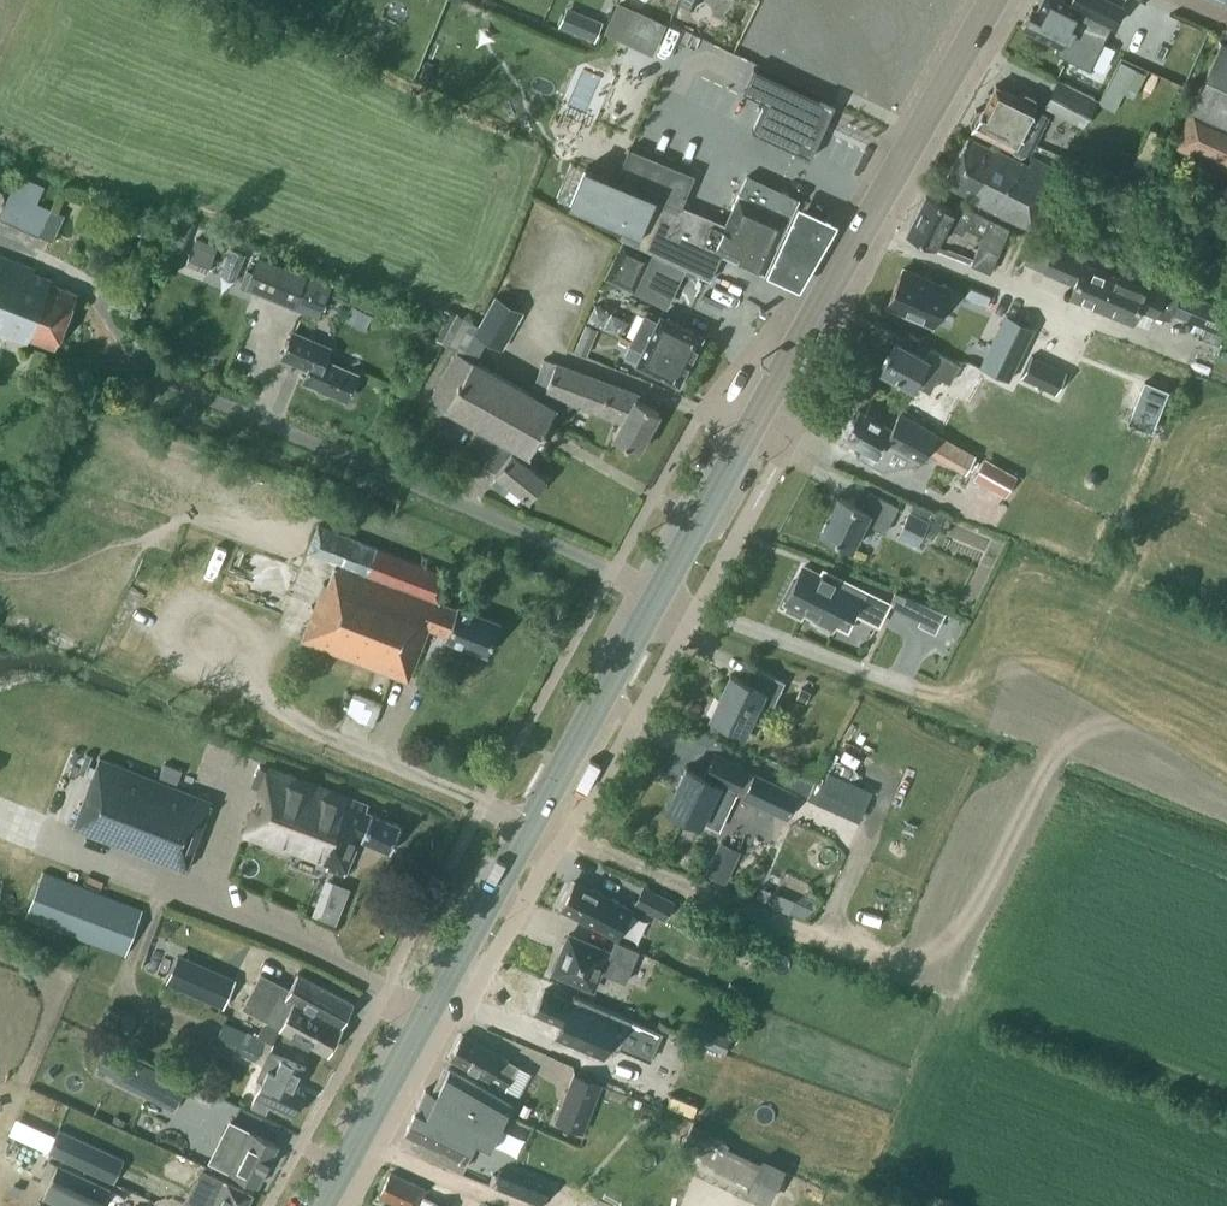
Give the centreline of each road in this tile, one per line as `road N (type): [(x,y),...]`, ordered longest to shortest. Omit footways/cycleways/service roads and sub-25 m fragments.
road 1 (primary): [(322,1205),(994,0)]

